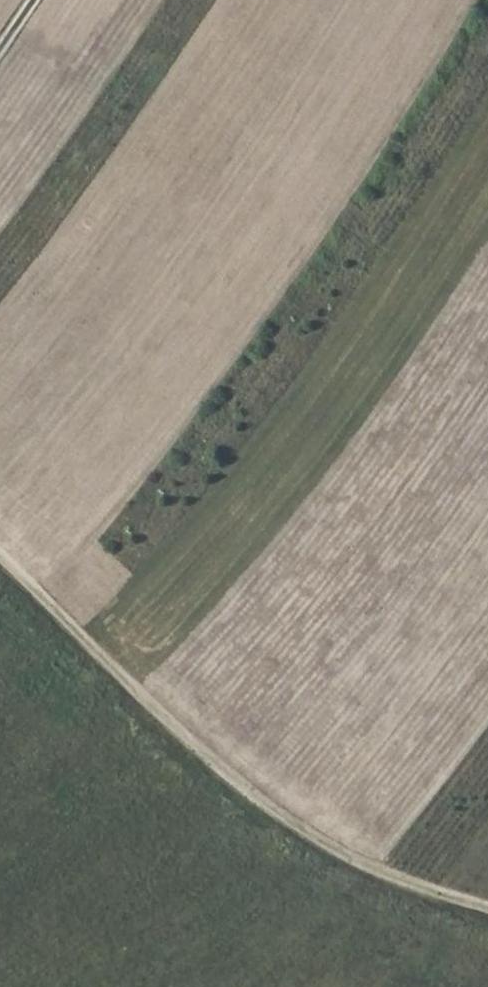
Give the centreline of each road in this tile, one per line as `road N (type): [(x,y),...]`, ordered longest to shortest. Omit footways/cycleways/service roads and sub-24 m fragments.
road 1 (track): [(0,560),(183,735),(288,822),(370,867),(487,909)]

